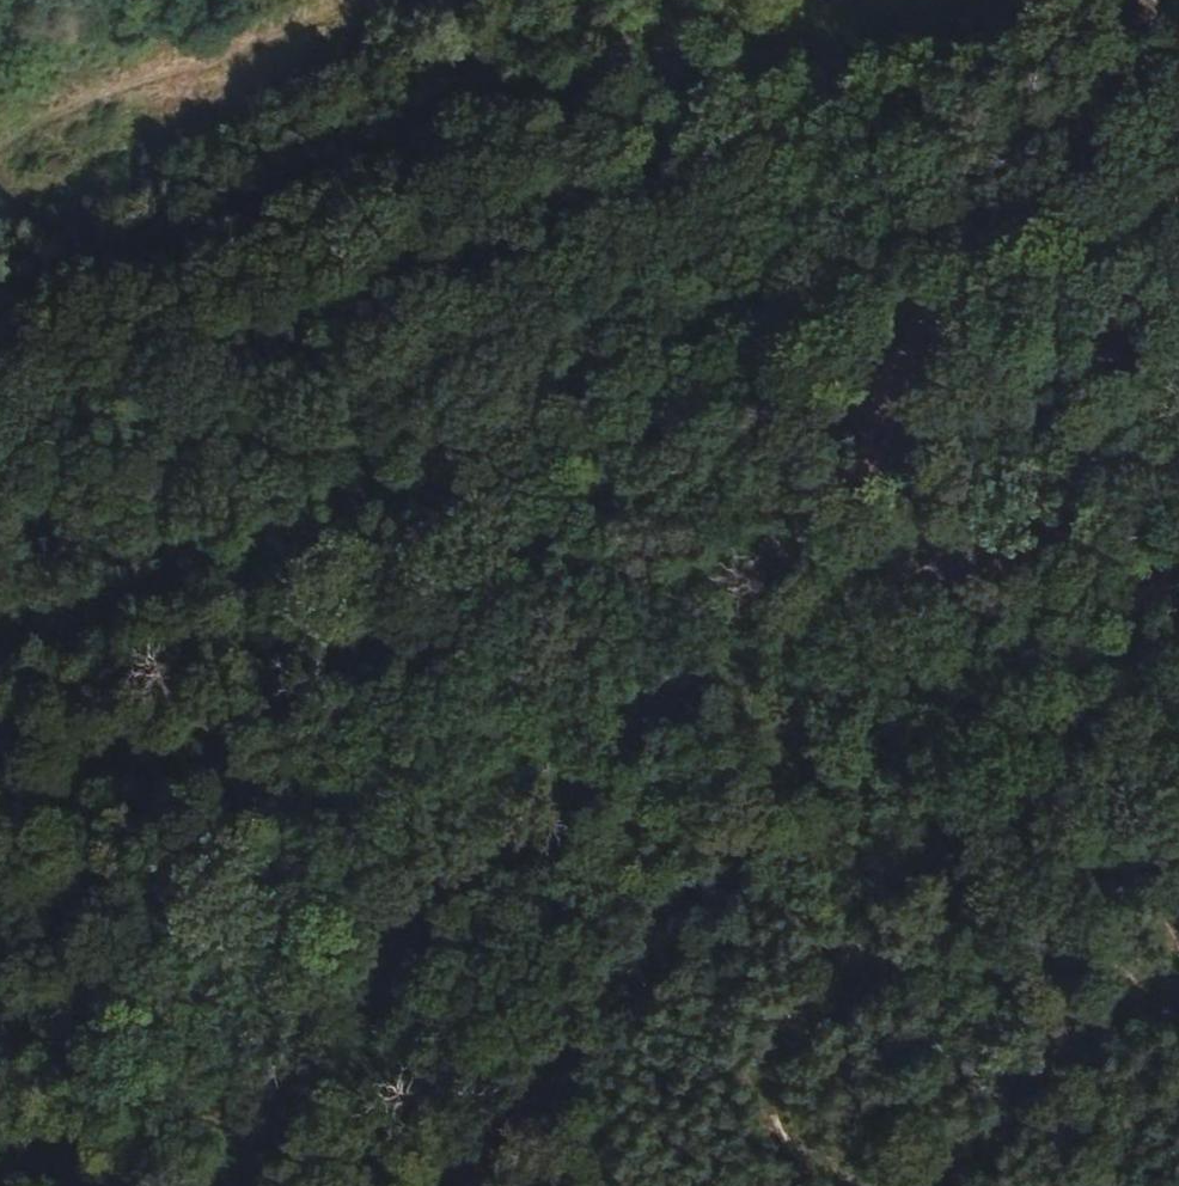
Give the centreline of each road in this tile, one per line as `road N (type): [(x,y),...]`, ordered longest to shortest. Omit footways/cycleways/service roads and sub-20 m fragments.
road 1 (track): [(993,0),(928,95),(48,1185)]
road 2 (motorway): [(0,210),(477,0)]
road 3 (motorway): [(316,0),(0,145)]

